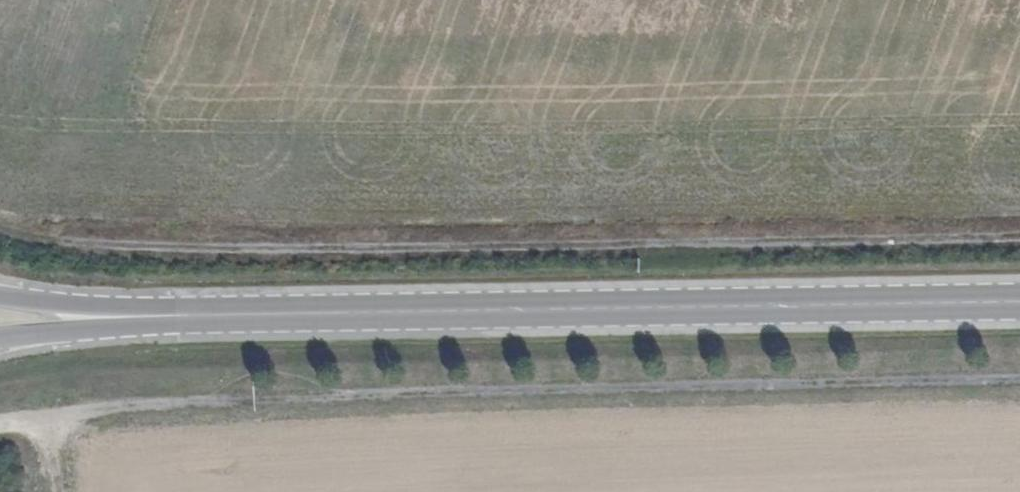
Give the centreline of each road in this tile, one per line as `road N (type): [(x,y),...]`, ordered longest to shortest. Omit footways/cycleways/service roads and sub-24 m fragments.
road 1 (track): [(1019,380),(231,400),(0,426)]
road 2 (primary): [(1019,302),(77,316)]

